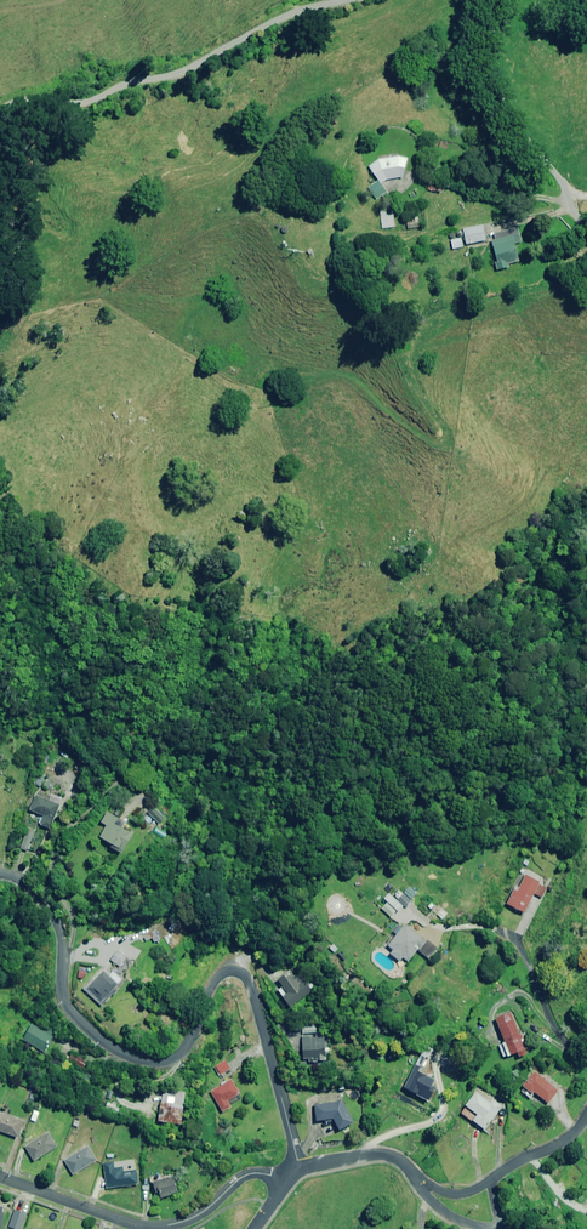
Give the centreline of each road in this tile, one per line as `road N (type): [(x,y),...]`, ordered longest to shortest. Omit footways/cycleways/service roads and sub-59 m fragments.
road 1 (residential): [(0,874),(32,888),(51,911),(68,1004),(117,1050),(159,1062),(176,1056),(220,977),(250,978),(300,1171)]
road 2 (residential): [(347,0),(292,16),(183,72),(0,123)]
road 3 (residential): [(0,1178),(138,1226),(165,1227),(191,1218),(246,1175),(284,1185)]
road 4 (residential): [(564,196),(498,79),(499,0)]
road 5 (residential): [(300,1171),(379,1155),(409,1170),(420,1186)]
road 6 (residential): [(586,1112),(558,1145),(489,1182)]

